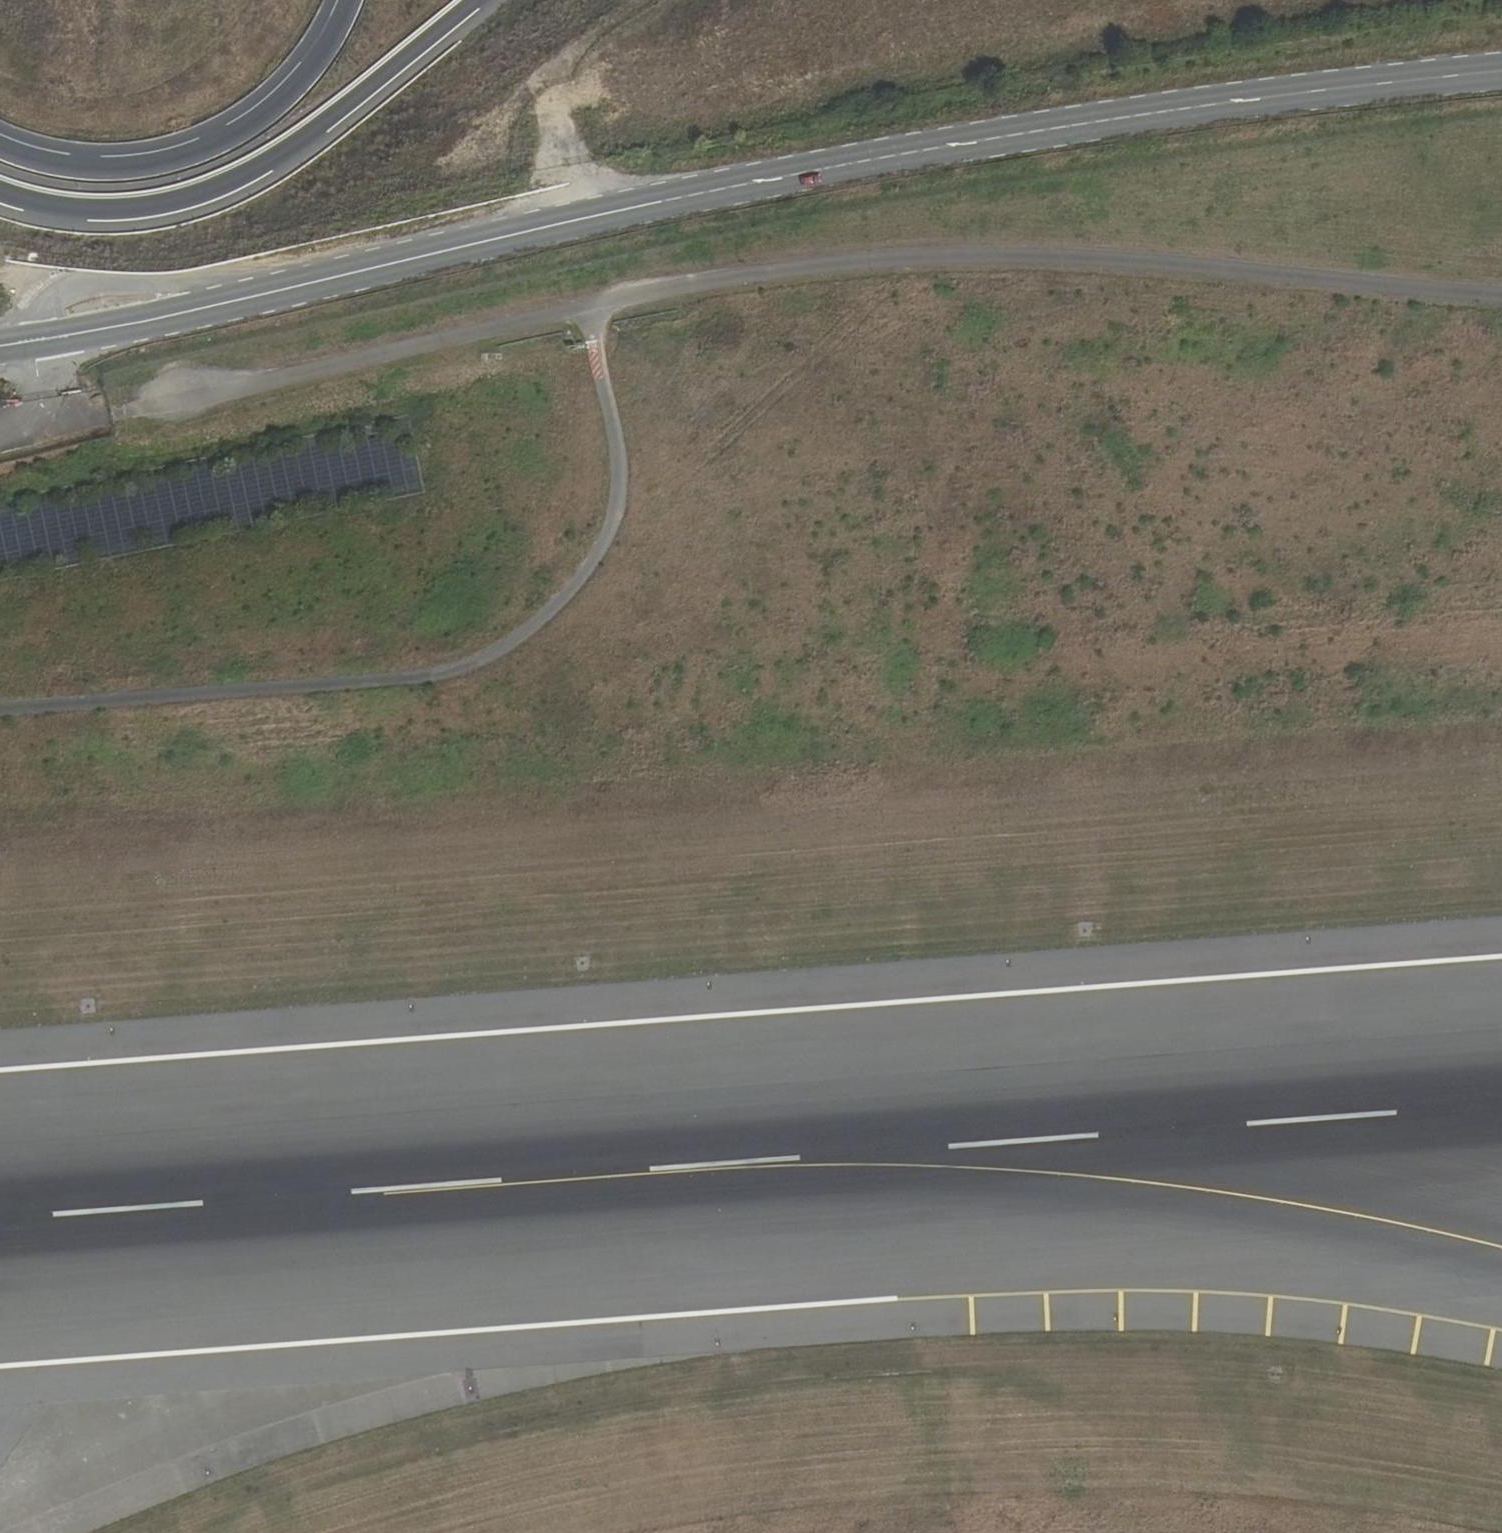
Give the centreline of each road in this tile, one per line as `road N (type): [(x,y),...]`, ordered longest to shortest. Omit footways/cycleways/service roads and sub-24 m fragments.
road 1 (secondary): [(1501,68),(1254,98),(773,175),(0,343)]
road 2 (trunk): [(0,188),(43,203),(121,211),(197,193),(255,169),(474,0)]
road 3 (trunk): [(346,0),(290,86),(203,145),(105,165),(0,143)]
road 4 (track): [(0,270),(235,297)]

